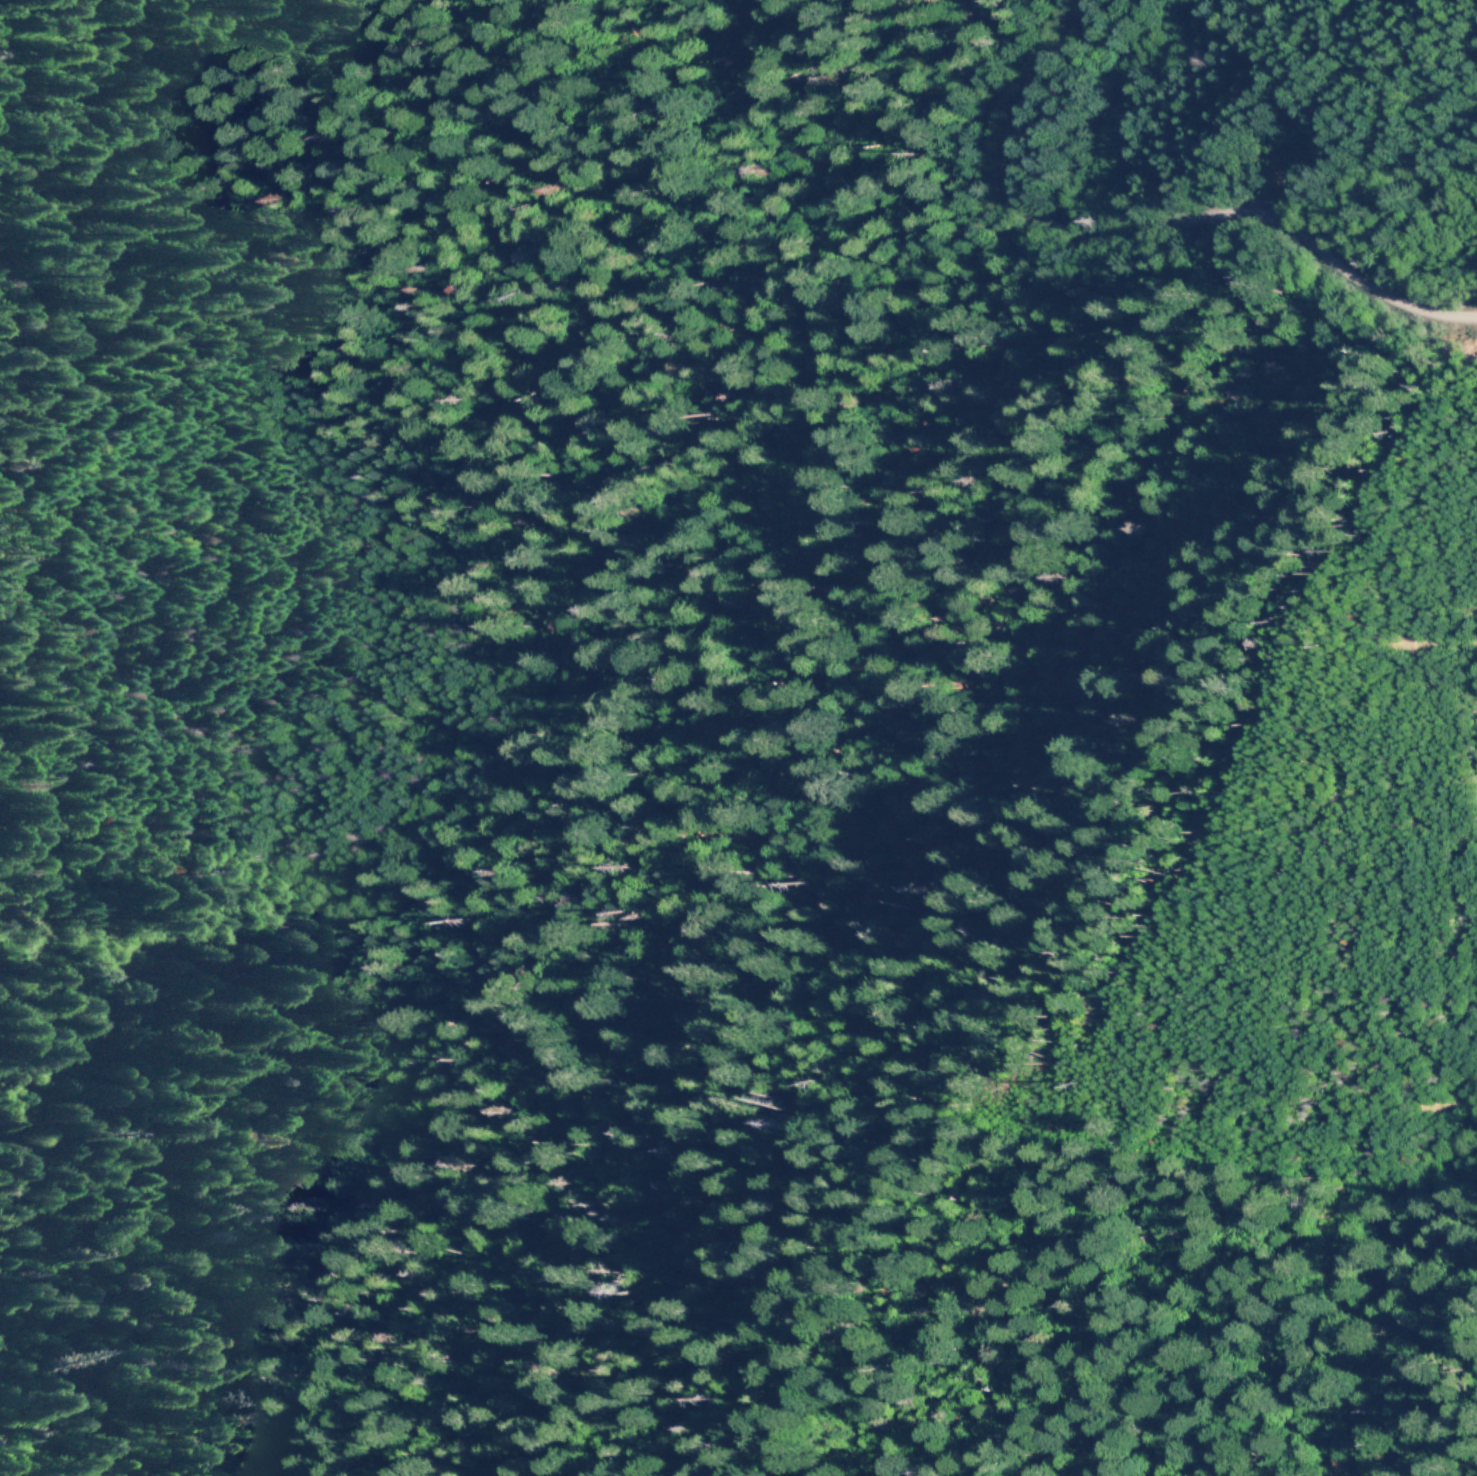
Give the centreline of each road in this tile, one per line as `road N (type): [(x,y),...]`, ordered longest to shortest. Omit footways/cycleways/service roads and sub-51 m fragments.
road 1 (residential): [(979,0),(983,89),(1049,143),(1359,197),(1449,245),(1476,284)]
road 2 (residential): [(1476,404),(1437,628),(1455,731),(1476,767)]

